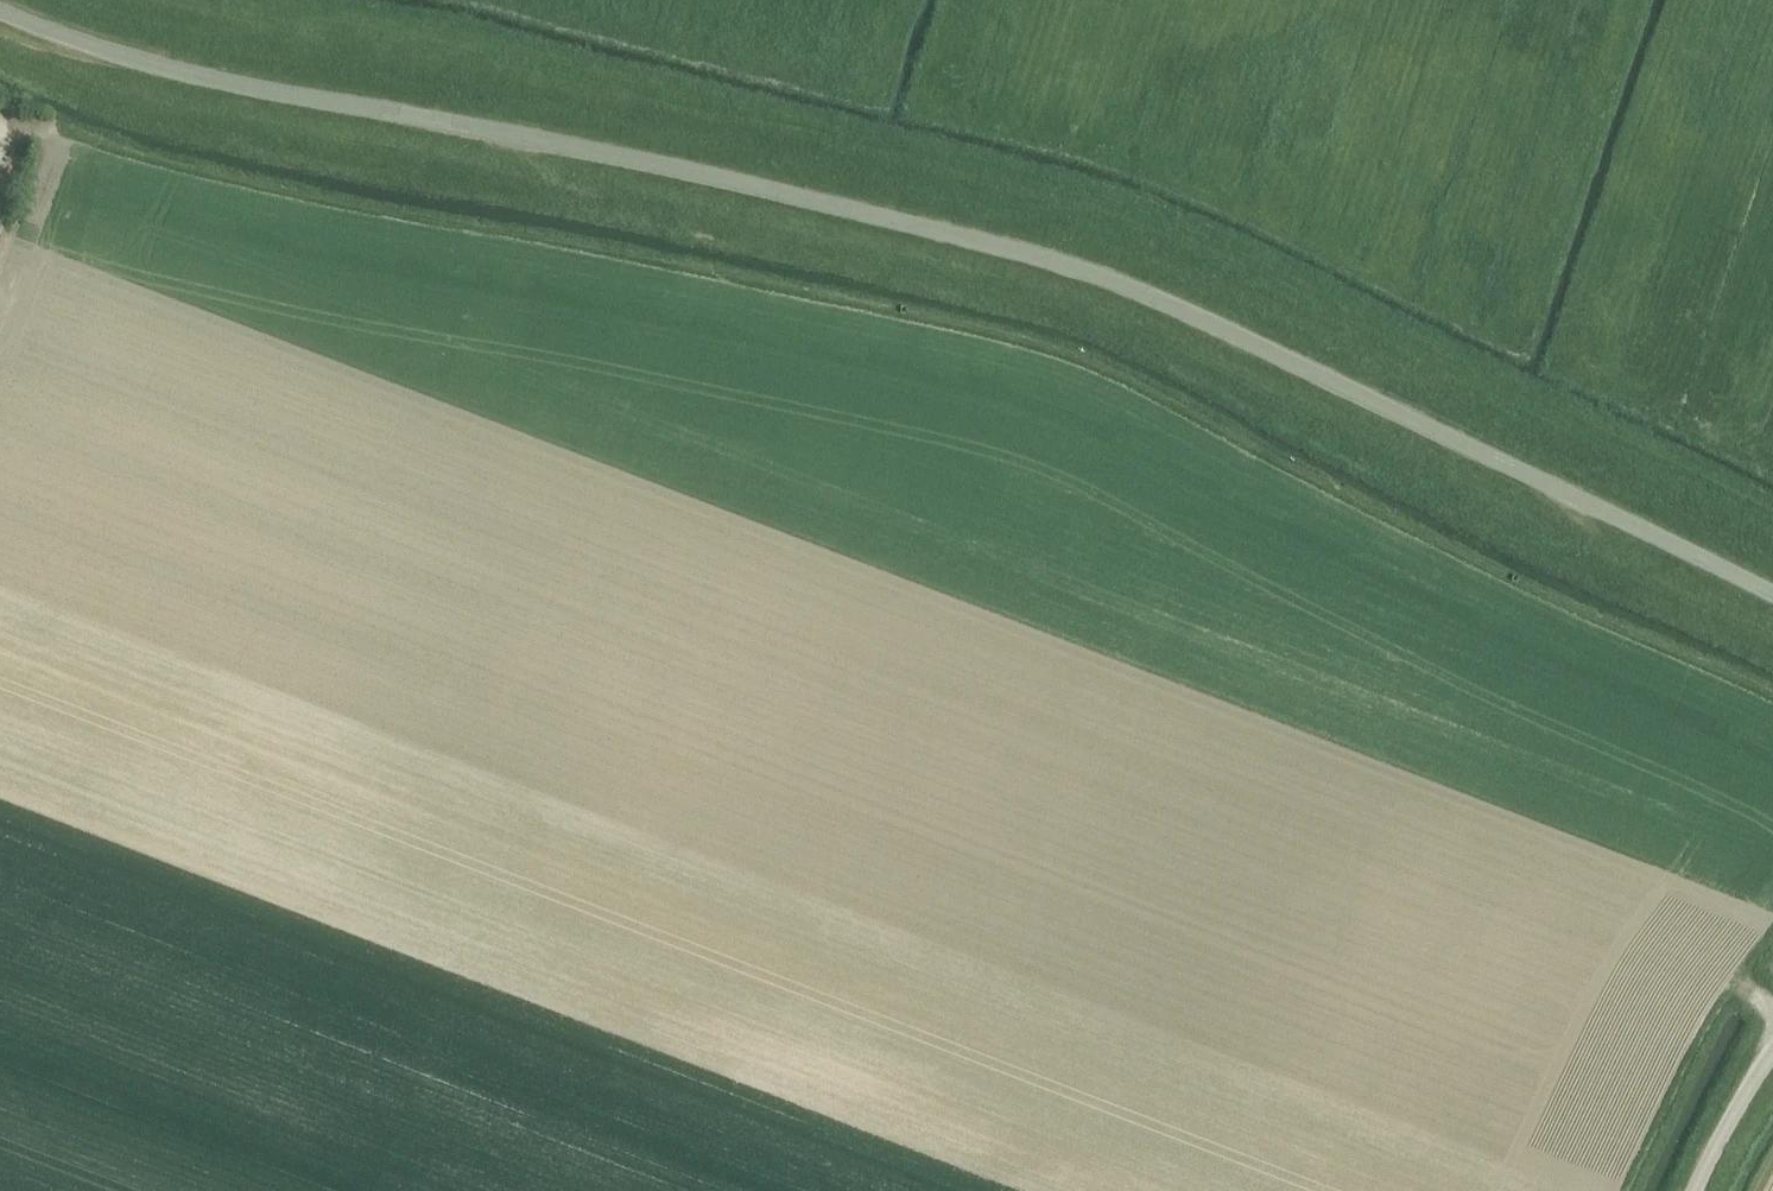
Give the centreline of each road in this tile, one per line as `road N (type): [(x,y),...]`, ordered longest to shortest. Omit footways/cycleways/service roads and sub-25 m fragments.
road 1 (unclassified): [(1772,595),(1094,276),(754,190),(188,78),(0,18)]
road 2 (unclassified): [(1692,1190),(1772,1054)]

